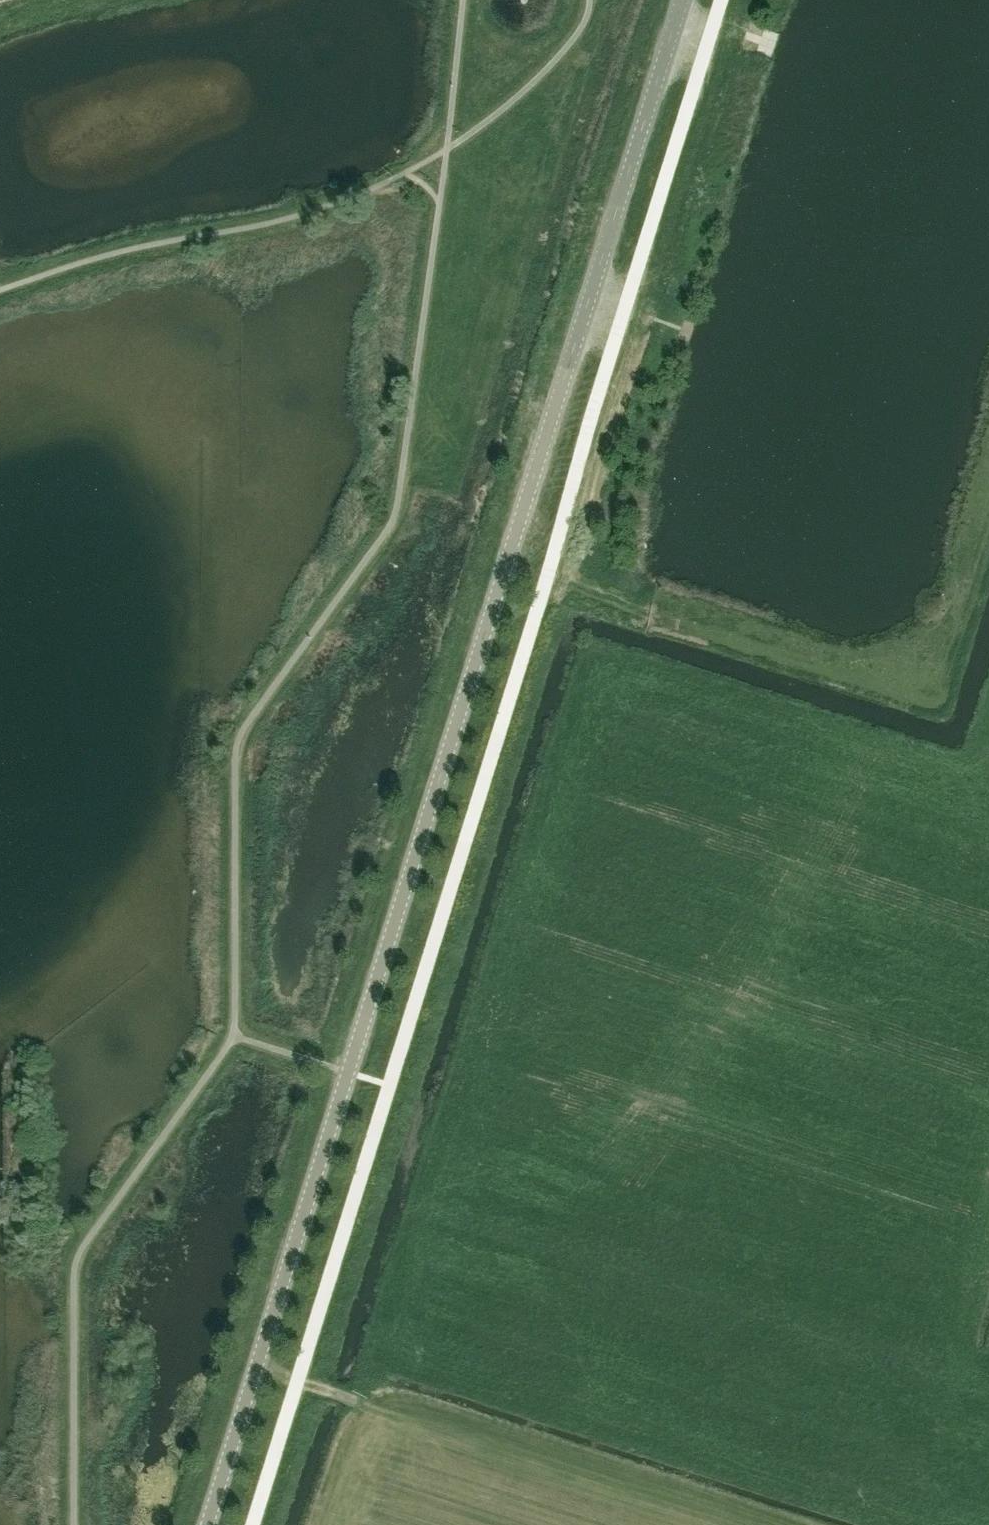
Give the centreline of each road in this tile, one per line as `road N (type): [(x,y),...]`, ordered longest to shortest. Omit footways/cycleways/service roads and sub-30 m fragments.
road 1 (unclassified): [(207,1524),(683,0)]

